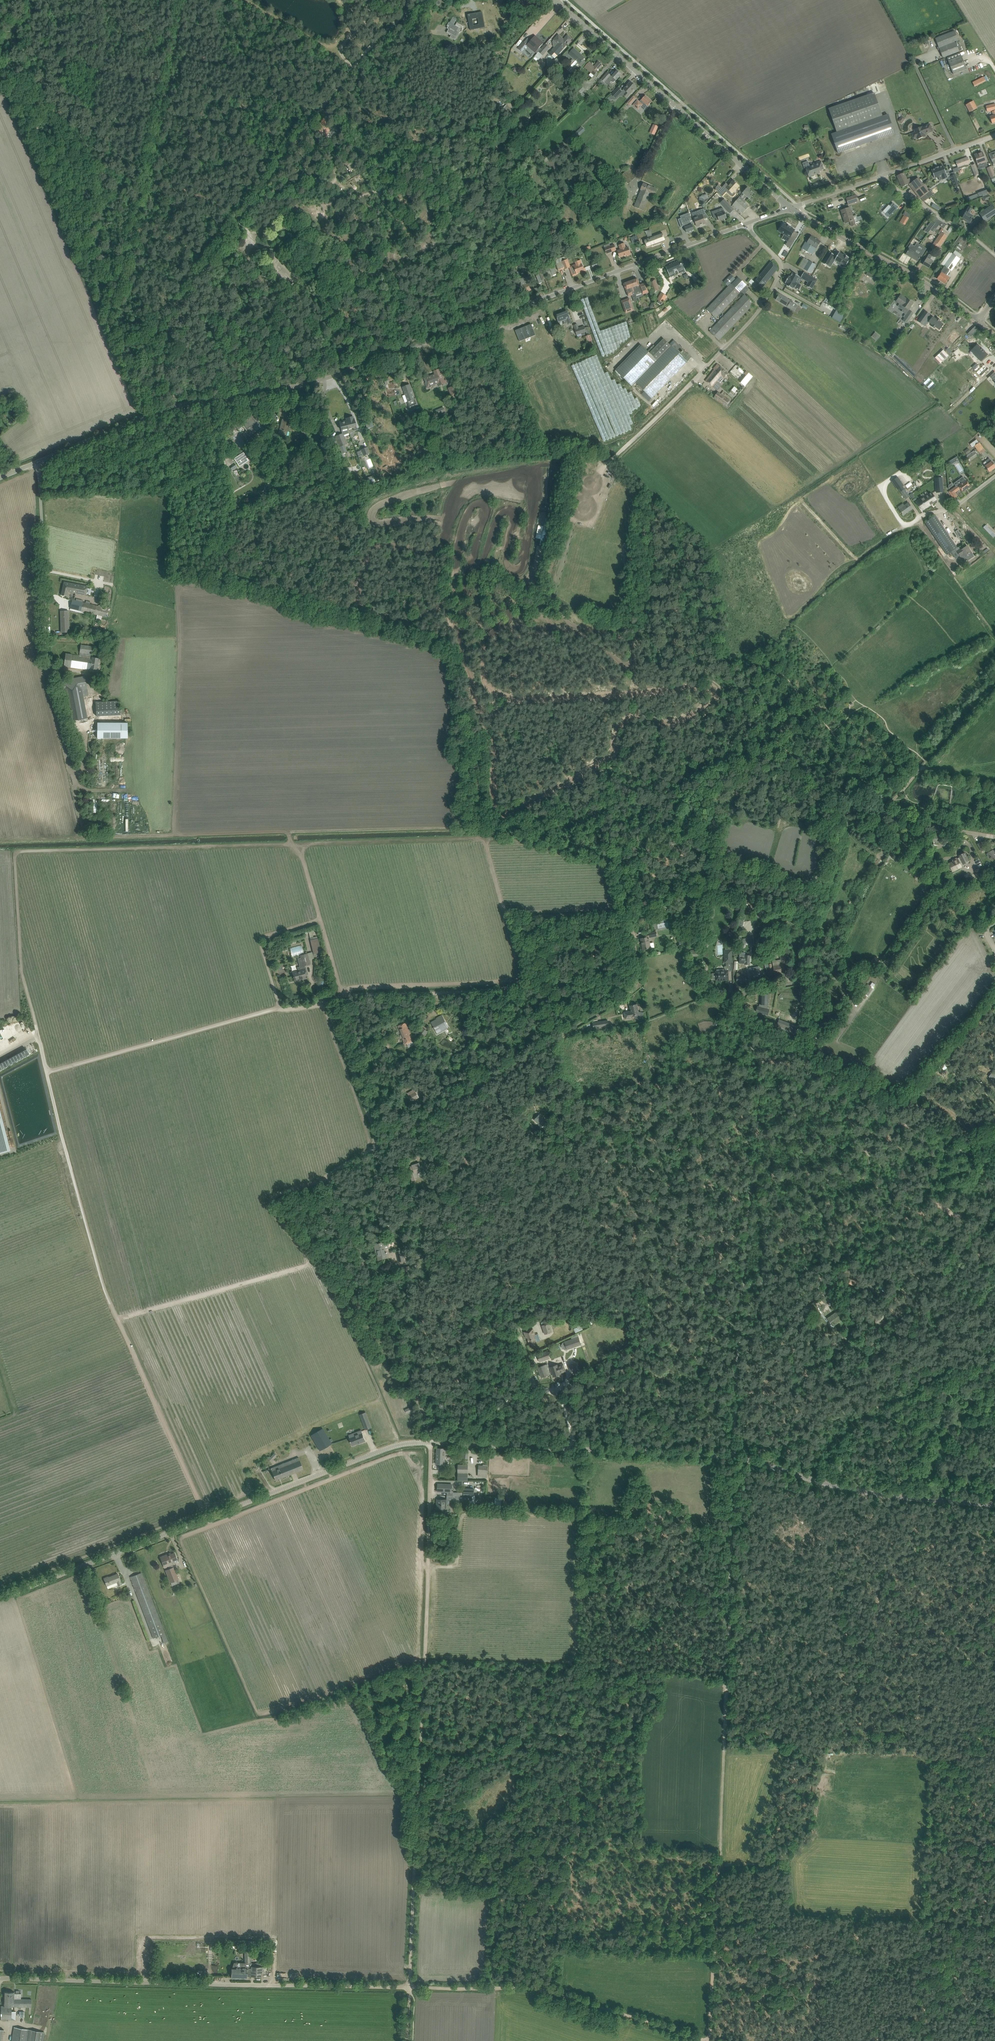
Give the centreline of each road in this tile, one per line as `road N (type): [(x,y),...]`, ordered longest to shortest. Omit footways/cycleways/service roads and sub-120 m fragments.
road 1 (unclassified): [(40,462),(180,407),(318,383),(747,223)]
road 2 (track): [(280,1009),(46,1073),(104,1288),(207,1519)]
road 3 (track): [(46,1073),(23,987),(15,850),(297,843),(320,920)]
road 4 (unclassified): [(0,1599),(397,1445),(431,1443)]
road 5 (track): [(708,2040),(732,1609)]
road 6 (track): [(731,1456),(761,1057)]
road 7 (unclassified): [(879,808),(836,823),(822,883),(728,863),(638,908),(630,917),(636,988)]
road 8 (unclassified): [(431,1443),(327,1180),(382,1144)]
road 9 (track): [(329,1175),(272,1194),(268,1202),(309,1257),(307,1266),(118,1320)]
road 10 (track): [(418,1769),(431,1443)]
road 11 (track): [(723,996),(883,964),(934,900),(994,866)]
road 12 (tertiary): [(791,208),(556,0)]
road 13 (track): [(324,1002),(545,979),(636,988)]
road 14 (unclassified): [(226,233),(351,66),(429,0)]
road 15 (track): [(708,2040),(537,1989),(410,1987)]
road 16 (residential): [(747,223),(780,265),(759,311),(619,454)]
road 17 (track): [(291,844),(289,832),(0,840)]
road 18 (unclassified): [(382,1144),(636,988)]
road 19 (unclassified): [(271,1984),(0,1977)]
road 20 (track): [(324,1002),(280,1009),(261,939),(320,920),(342,1001)]
road 21 (track): [(297,843),(485,838),(503,907)]
road 22 (unclassified): [(994,1501),(850,1490),(741,1458)]
road 23 (track): [(178,581),(174,836)]
road 24 (tertiary): [(978,320),(791,208)]
road 25 (track): [(289,832),(481,828),(491,821)]
road 26 (unclassified): [(47,666),(40,462)]
road 27 (track): [(344,58),(501,149)]
road 28 (track): [(410,1987),(418,1812)]
road 29 (unclassified): [(583,1450),(741,1458)]
road 30 (unclassified): [(382,1144),(324,1002)]
road 31 (track): [(491,320),(538,435),(553,451)]
road 32 (track): [(410,1987),(271,1984)]
road 33 (residential): [(994,257),(880,179)]
road 34 (unclassified): [(448,1444),(583,1450)]
road 35 (residential): [(880,179),(994,137)]

